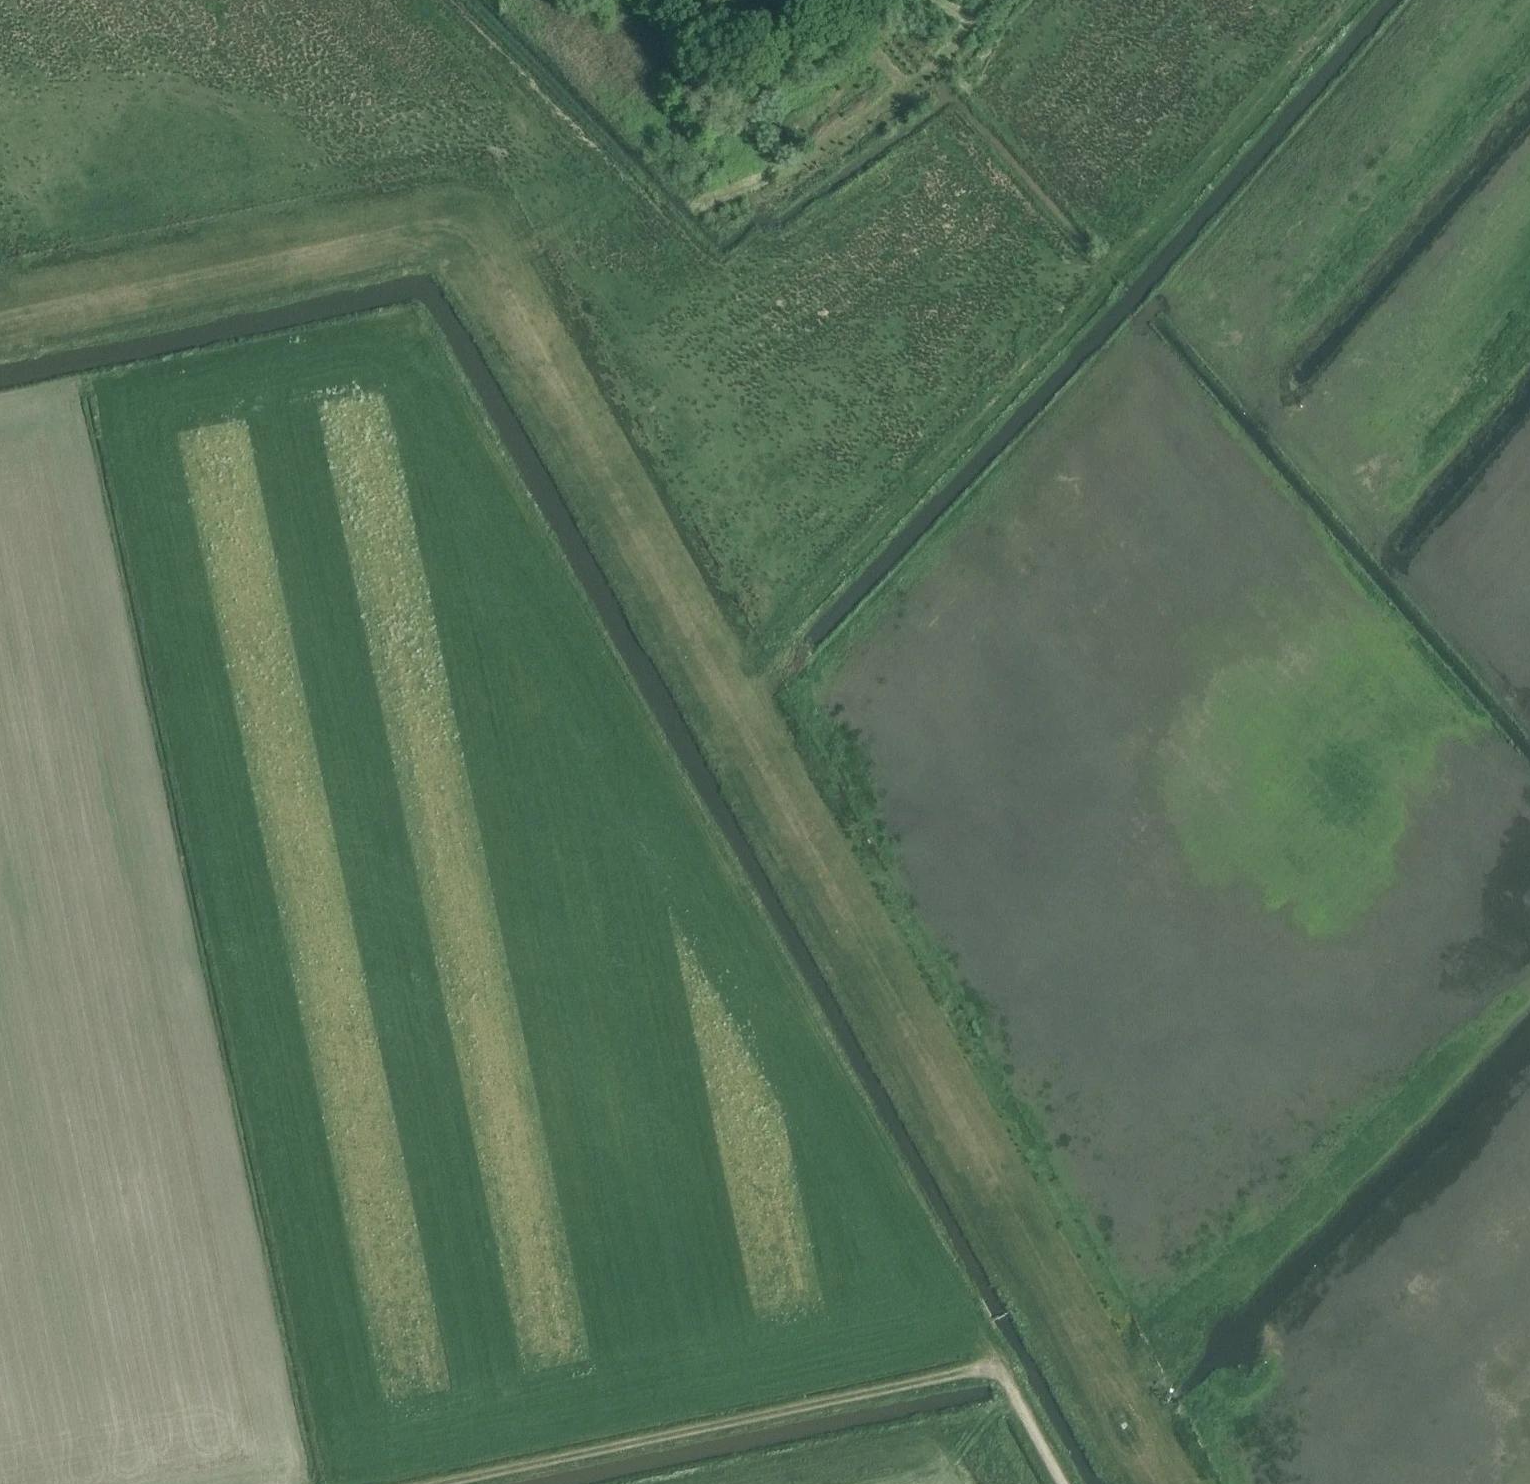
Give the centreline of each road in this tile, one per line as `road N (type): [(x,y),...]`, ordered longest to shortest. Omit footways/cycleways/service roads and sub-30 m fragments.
road 1 (track): [(437,1483),(998,1368)]
road 2 (unclassified): [(1062,1483),(998,1368)]

